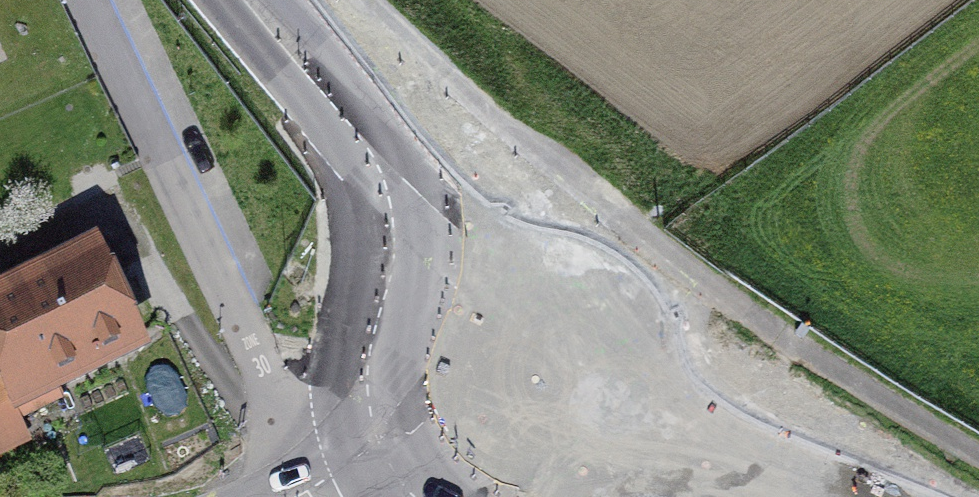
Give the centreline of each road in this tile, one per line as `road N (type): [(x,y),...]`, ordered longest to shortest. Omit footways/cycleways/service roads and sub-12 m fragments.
road 1 (track): [(978,456),(750,313),(597,199),(368,0)]
road 2 (residential): [(336,496),(96,0)]
road 3 (secondary): [(251,0),(475,289)]
road 4 (secondary): [(638,432),(647,370),(621,312),(597,291),(536,273),(475,289)]
road 5 (secondary): [(638,432),(807,496)]
road 6 (secondary): [(475,289),(435,332),(424,360),(421,389),(438,446)]

